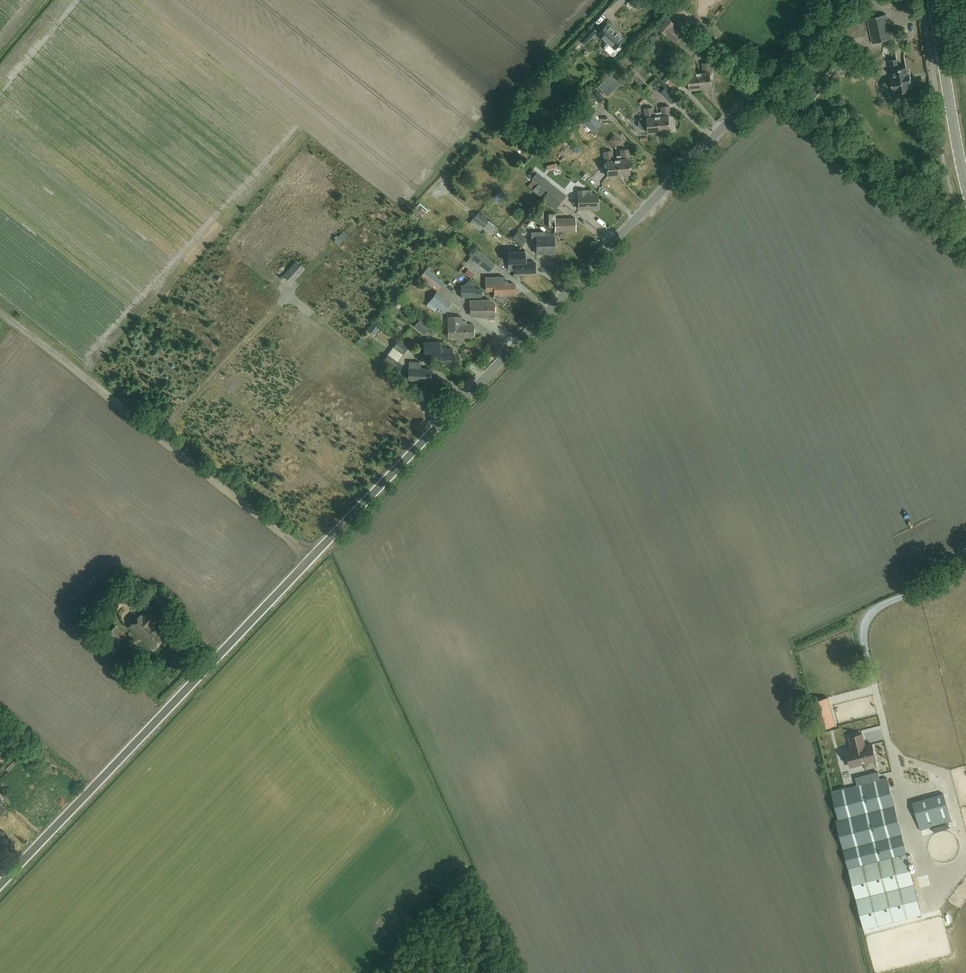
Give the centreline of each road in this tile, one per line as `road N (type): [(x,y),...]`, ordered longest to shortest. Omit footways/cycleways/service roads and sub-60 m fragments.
road 1 (unclassified): [(313,555),(842,0)]
road 2 (unclassified): [(0,884),(313,555)]
road 3 (unclassified): [(313,555),(0,311)]
road 4 (secondary): [(965,180),(933,0)]
road 5 (track): [(672,0),(770,74)]

